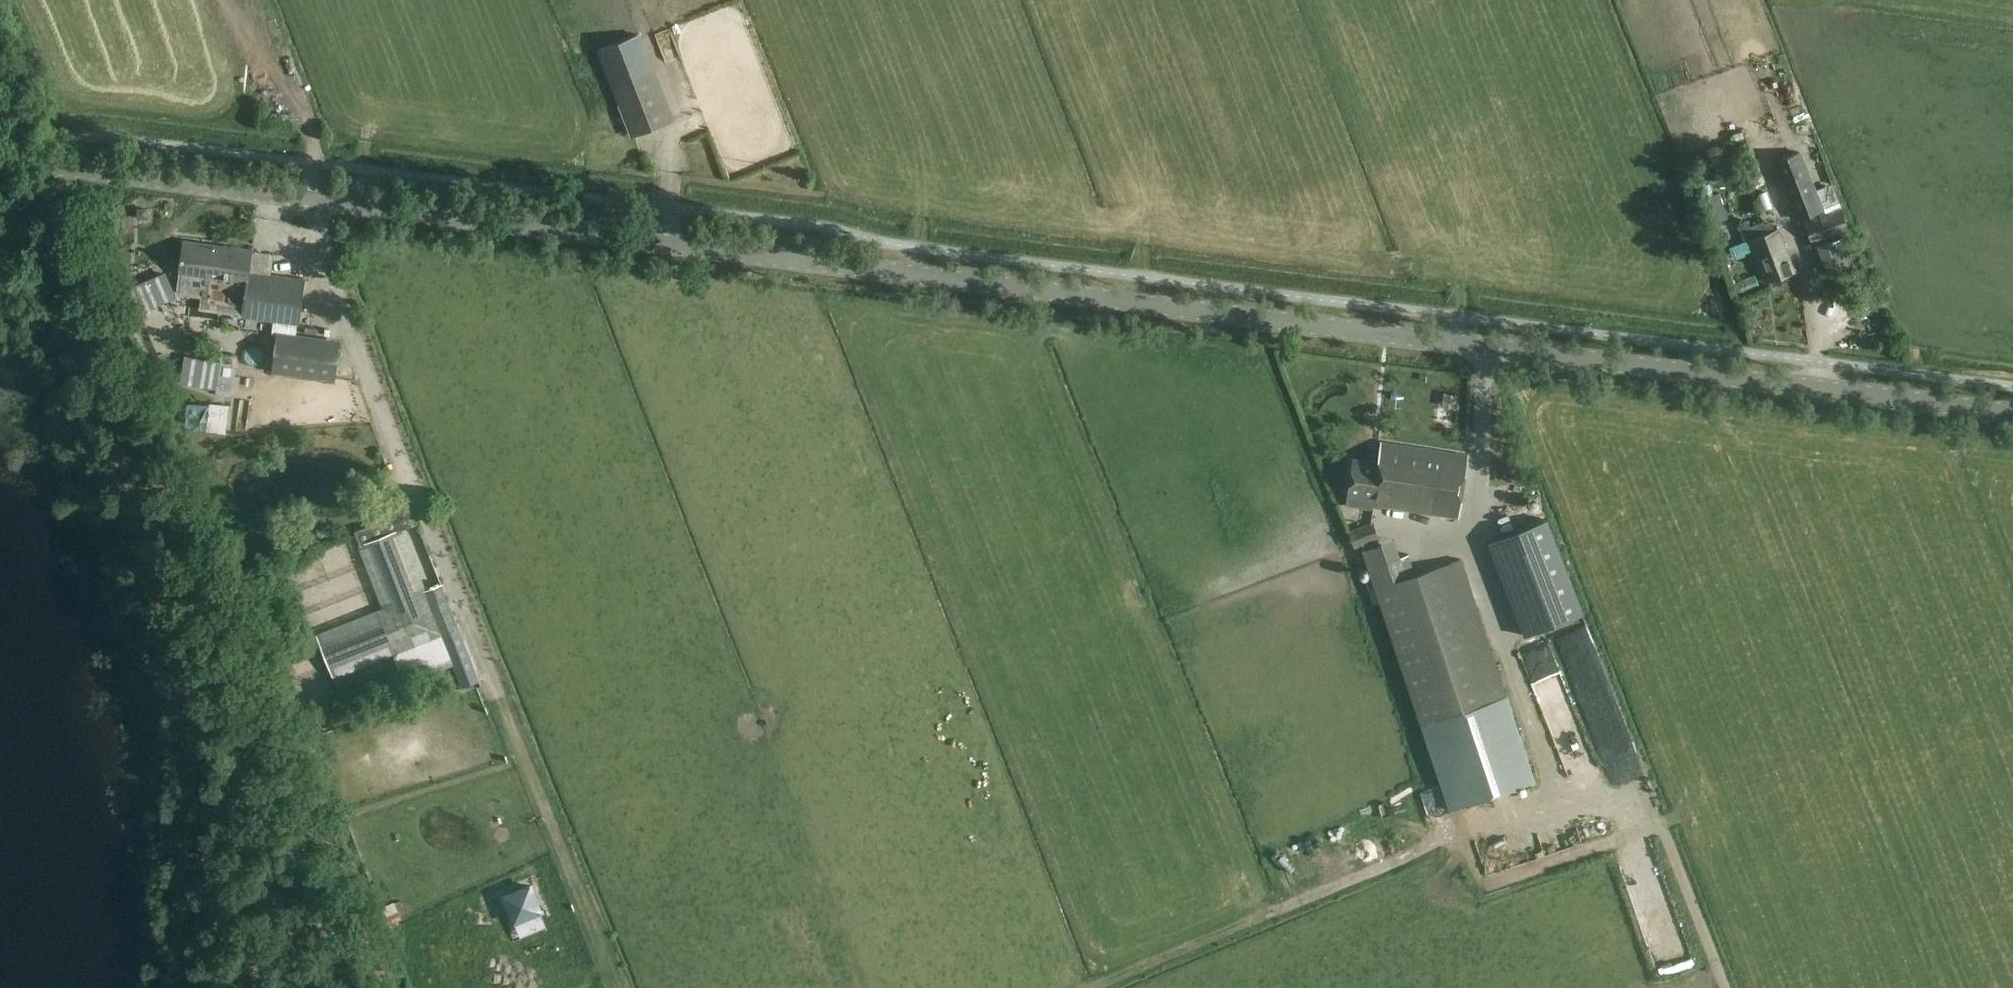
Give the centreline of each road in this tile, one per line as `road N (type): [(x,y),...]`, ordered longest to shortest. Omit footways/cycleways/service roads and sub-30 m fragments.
road 1 (tertiary): [(2012,413),(0,157)]
road 2 (track): [(1560,796),(1234,928)]
road 3 (track): [(493,689),(616,987)]
road 4 (track): [(1650,827),(1722,987)]

